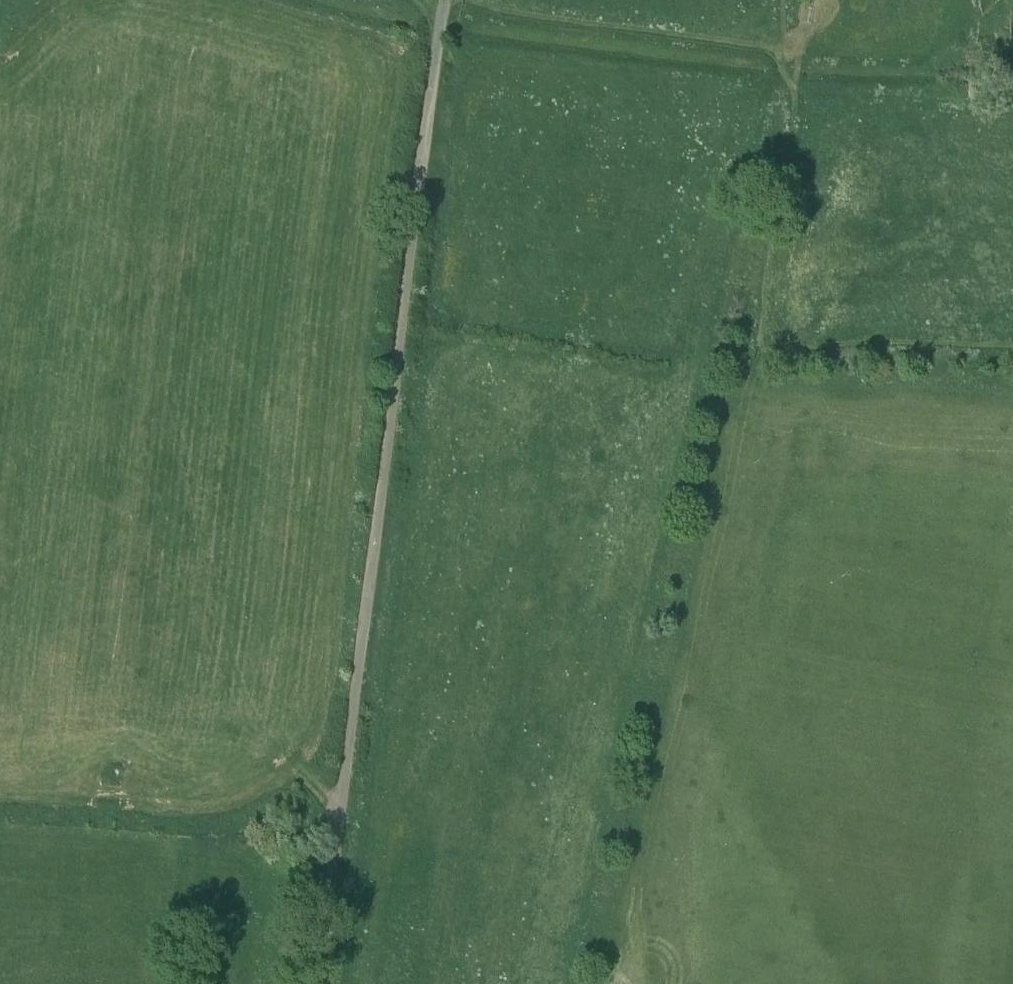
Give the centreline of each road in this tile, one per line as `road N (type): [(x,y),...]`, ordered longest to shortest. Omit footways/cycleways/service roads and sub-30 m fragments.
road 1 (unclassified): [(314,983),(444,0)]

